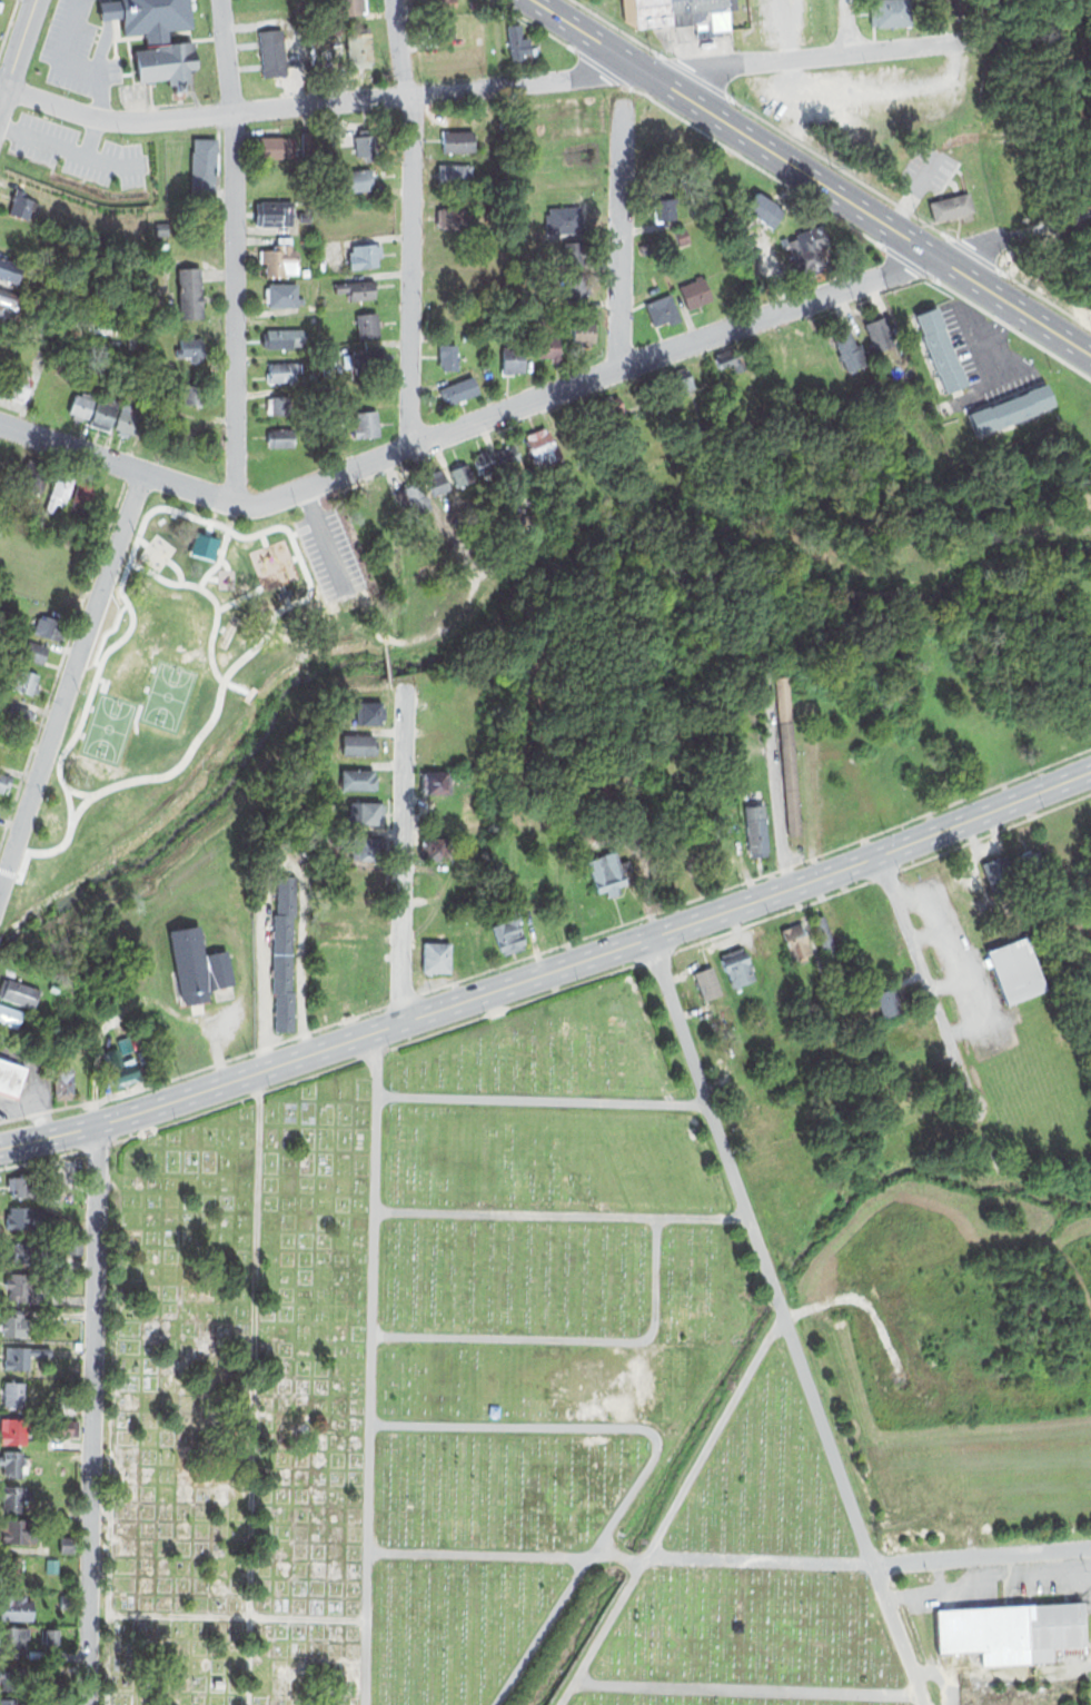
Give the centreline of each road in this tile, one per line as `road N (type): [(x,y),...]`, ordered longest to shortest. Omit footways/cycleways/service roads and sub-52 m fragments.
road 1 (primary): [(0,1148),(158,1106),(651,936),(1090,770)]
road 2 (residential): [(0,422),(256,504),(621,367),(1002,238)]
road 3 (residential): [(980,40),(126,121),(0,86)]
road 4 (residential): [(873,1565),(651,936)]
road 5 (secondary): [(1090,351),(537,0)]
road 6 (residential): [(86,1704),(96,1124)]
road 7 (residential): [(237,502),(231,113),(219,0)]
road 8 (residential): [(413,443),(411,95),(395,0)]
road 9 (residential): [(0,892),(143,472)]
road 10 (residential): [(403,1020),(406,678)]
road 11 (residential): [(621,367),(622,100)]
road 12 (residential): [(881,854),(974,1104)]
road 13 (residential): [(1090,1548),(873,1565)]
road 14 (residential): [(922,1704),(873,1565)]

